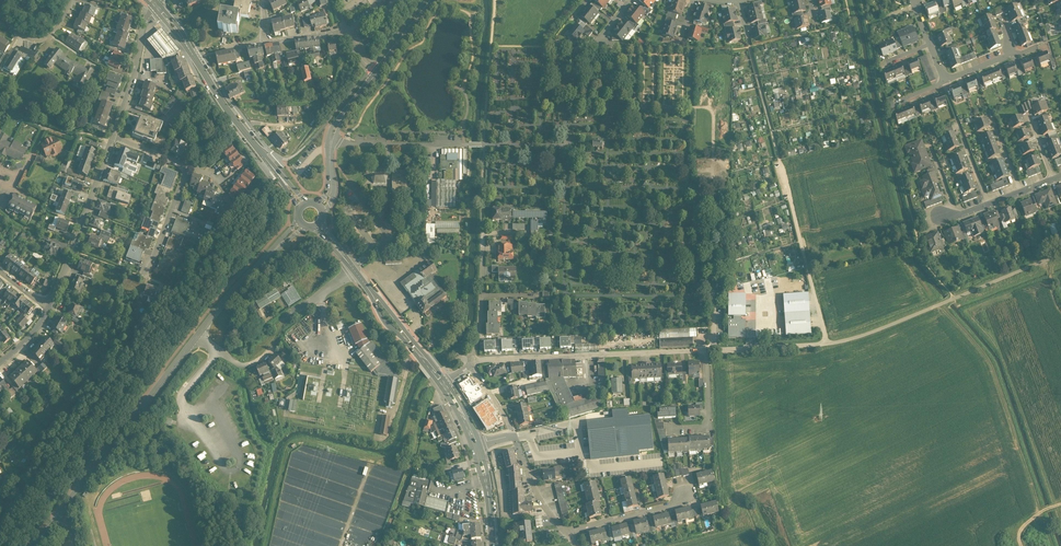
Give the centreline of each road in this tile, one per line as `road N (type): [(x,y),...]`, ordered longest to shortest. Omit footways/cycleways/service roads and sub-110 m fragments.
road 1 (tertiary): [(277,248),(231,294),(36,545)]
road 2 (track): [(861,0),(922,255),(954,298)]
road 3 (residential): [(1060,253),(827,344)]
road 4 (residential): [(707,350),(470,365)]
road 5 (residential): [(485,145),(481,313),(470,365)]
road 6 (secondary): [(156,4),(279,175)]
road 7 (unclassified): [(780,160),(827,344)]
road 8 (residential): [(114,135),(49,307)]
road 9 (secondary): [(341,254),(444,385)]
road 10 (unclassified): [(332,138),(485,145)]
road 11 (residential): [(156,4),(114,135)]
road 12 (residential): [(378,72),(345,30),(264,42)]
road 13 (residential): [(518,446),(495,452),(507,518),(549,513)]
road 14 (residential): [(827,344),(707,350)]

